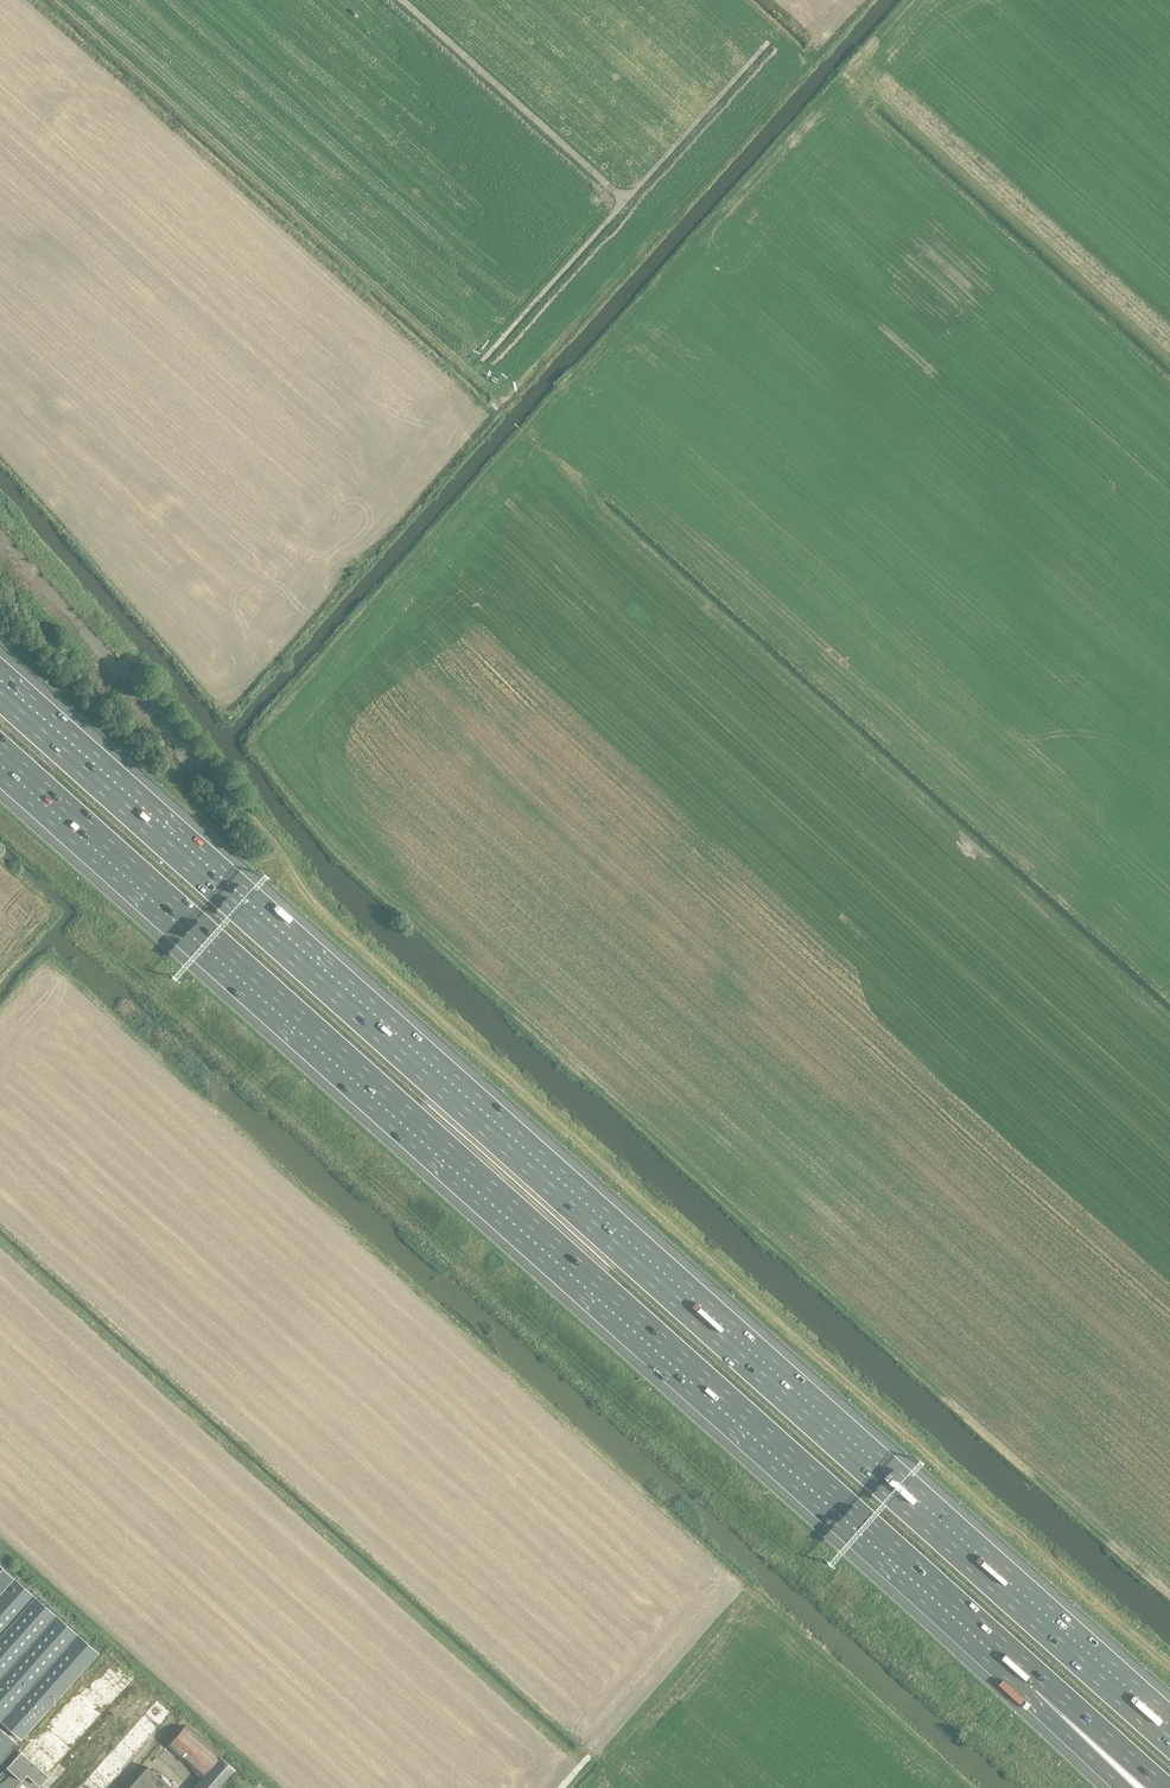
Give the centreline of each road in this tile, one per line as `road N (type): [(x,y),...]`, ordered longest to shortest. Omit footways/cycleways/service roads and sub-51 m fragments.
road 1 (motorway): [(1169,1735),(0,689)]
road 2 (motorway): [(0,756),(1039,1685)]
road 3 (motorway): [(1039,1685),(1156,1787)]
road 4 (motorway): [(1039,1685),(1133,1787)]

